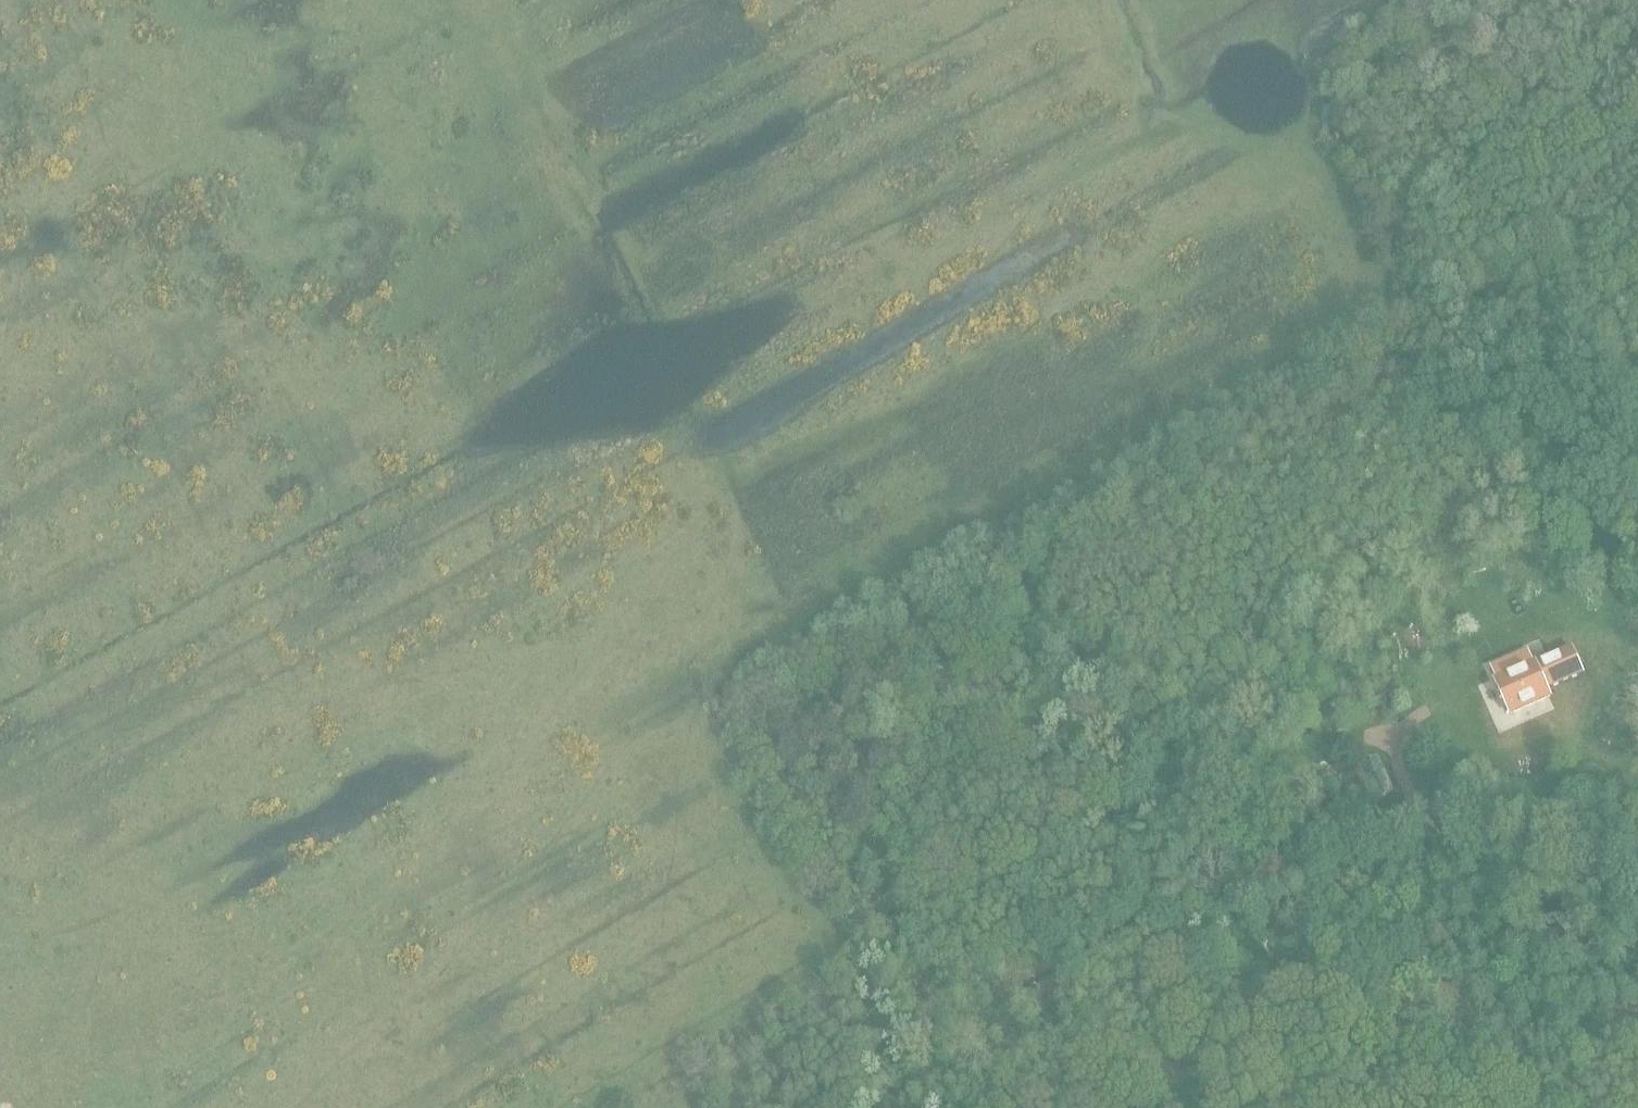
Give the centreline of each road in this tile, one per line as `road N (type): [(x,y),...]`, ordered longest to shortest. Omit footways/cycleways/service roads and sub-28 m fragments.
road 1 (track): [(1637,1033),(1600,1000),(1547,979),(1518,957),(1446,858),(1404,773)]

